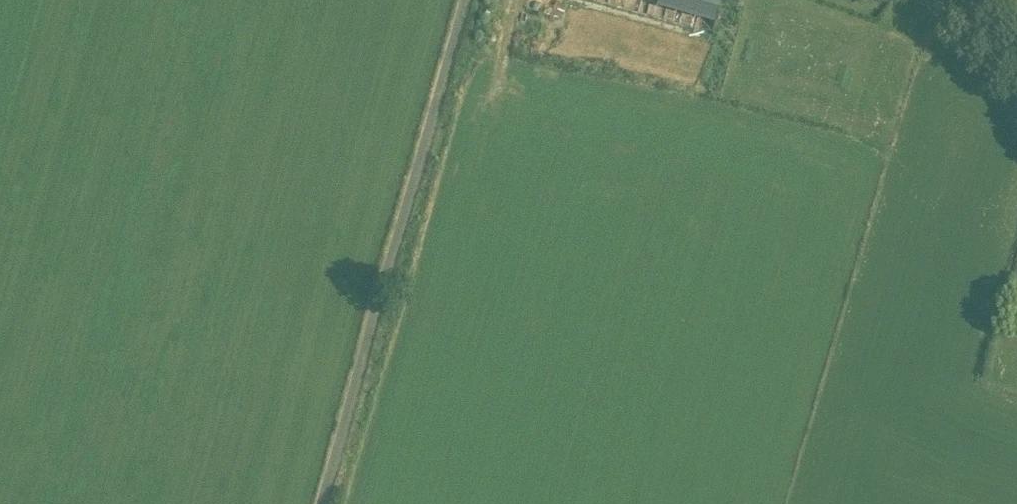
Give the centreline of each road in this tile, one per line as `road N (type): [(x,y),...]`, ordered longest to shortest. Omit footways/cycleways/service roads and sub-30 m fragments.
road 1 (unclassified): [(322,503),(467,0)]
road 2 (unclassified): [(1016,78),(923,0)]

